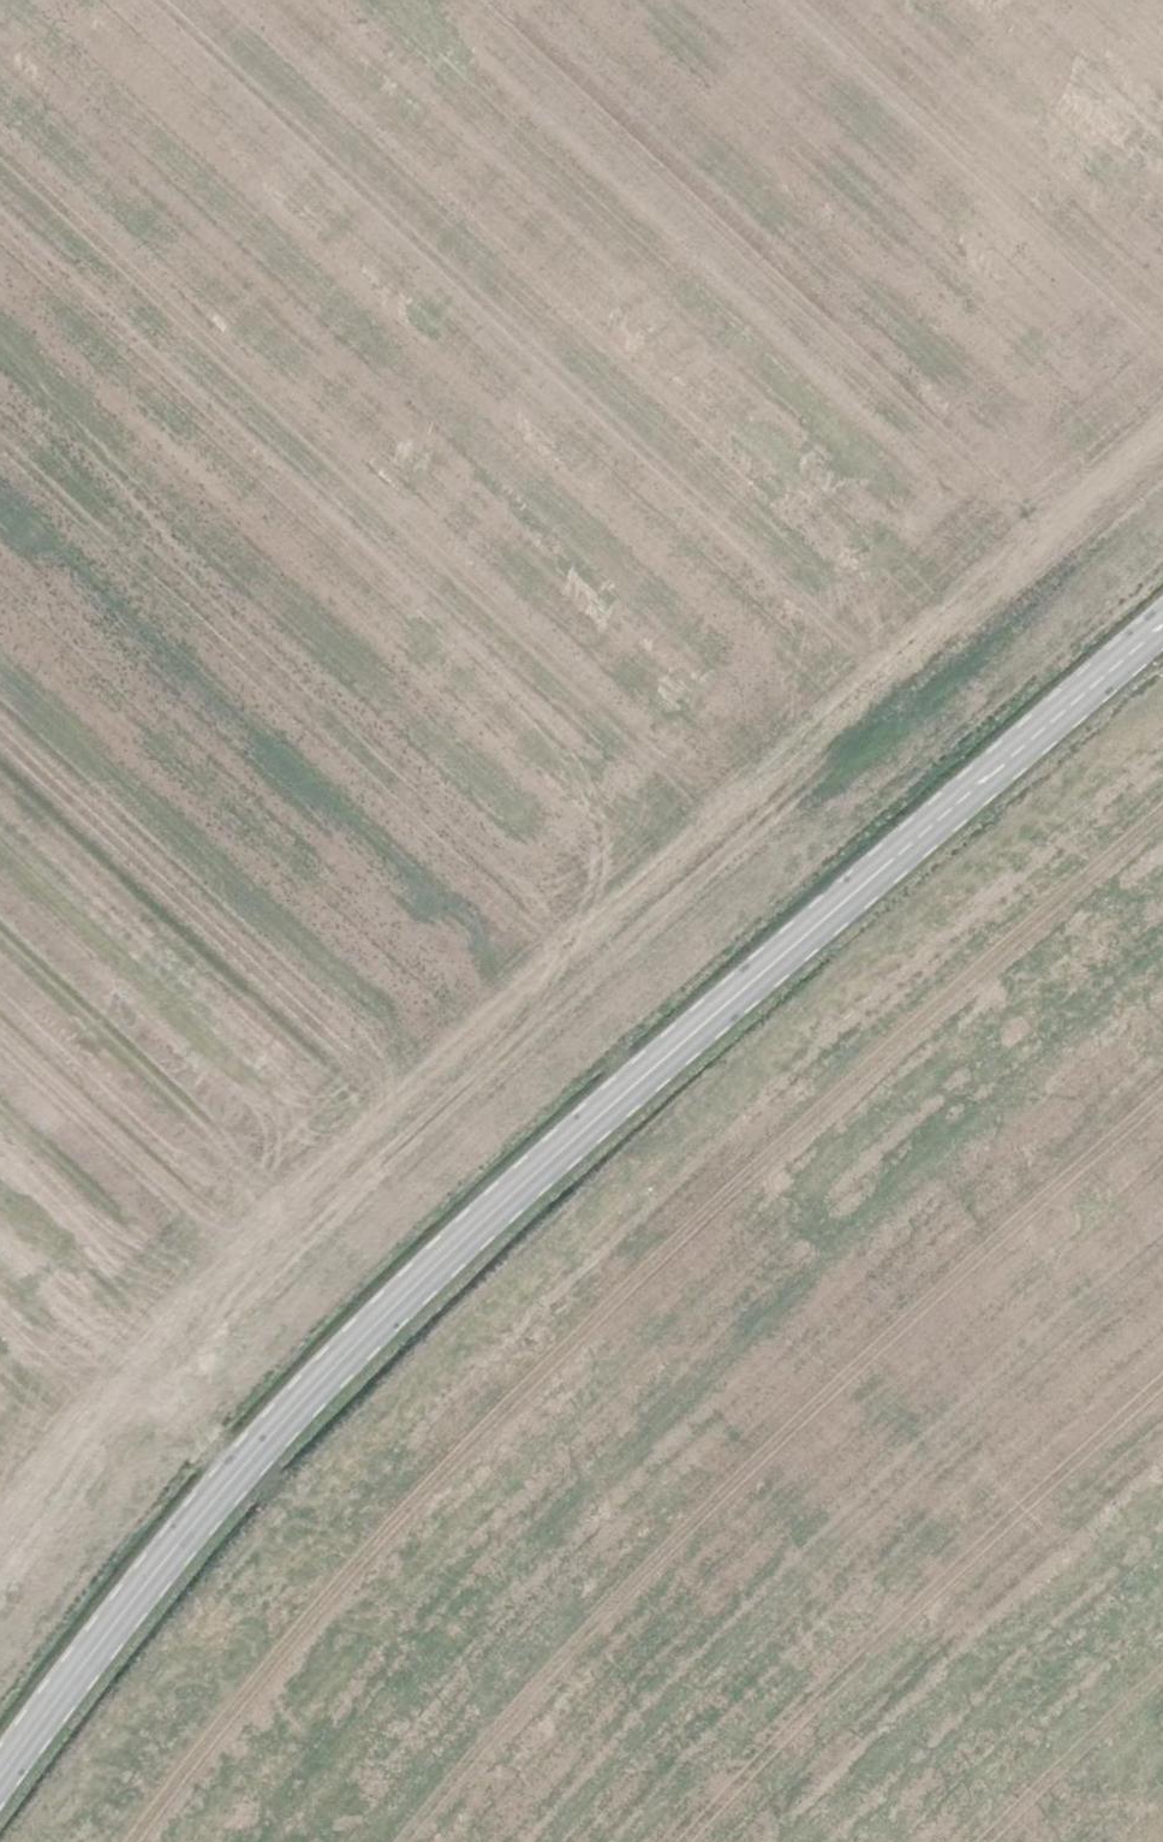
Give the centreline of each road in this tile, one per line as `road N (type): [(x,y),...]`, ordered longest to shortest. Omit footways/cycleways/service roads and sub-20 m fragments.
road 1 (primary): [(1162,623),(644,1075),(293,1399),(0,1776)]

